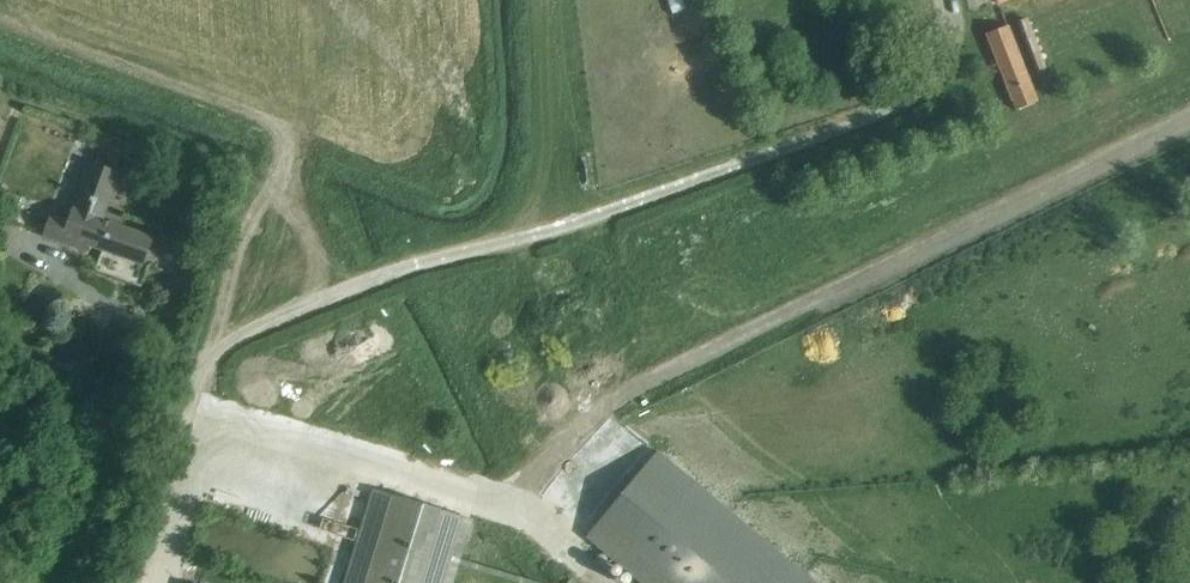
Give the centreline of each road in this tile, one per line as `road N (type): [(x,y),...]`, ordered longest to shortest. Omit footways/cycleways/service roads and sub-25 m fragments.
road 1 (track): [(514,510),(556,454),(652,375),(1189,115)]
road 2 (unclassified): [(138,582),(212,364),(241,337),(320,299)]
road 3 (track): [(212,364),(242,240),(263,212),(281,208),(302,218),(316,244),(320,299)]

